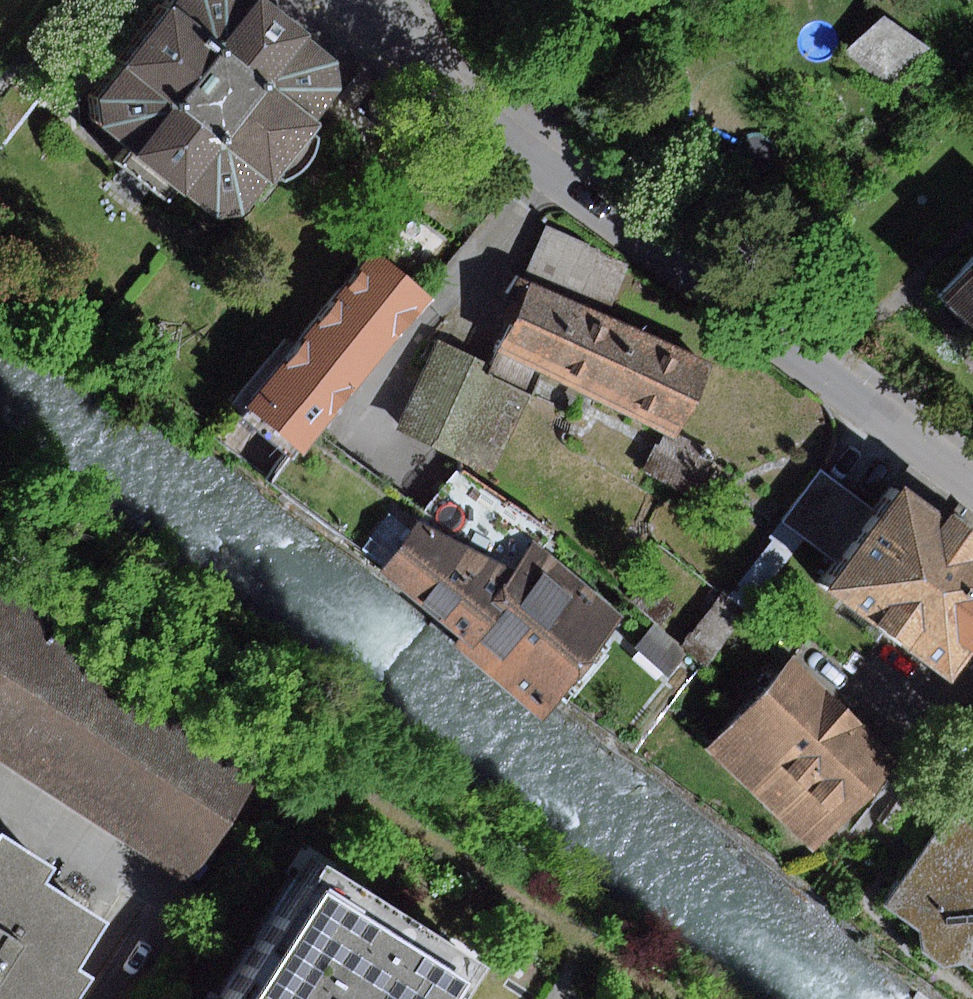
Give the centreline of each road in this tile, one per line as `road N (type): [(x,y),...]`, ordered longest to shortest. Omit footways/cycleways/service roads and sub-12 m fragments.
road 1 (residential): [(343,0),(692,277),(972,483)]

